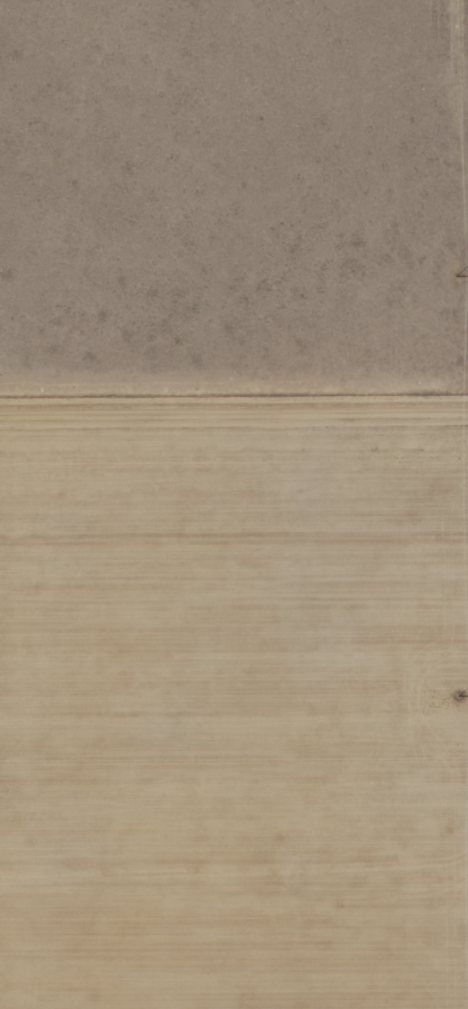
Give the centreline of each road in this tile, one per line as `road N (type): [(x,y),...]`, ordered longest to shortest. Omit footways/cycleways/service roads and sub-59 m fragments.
road 1 (residential): [(0,408),(467,405)]

